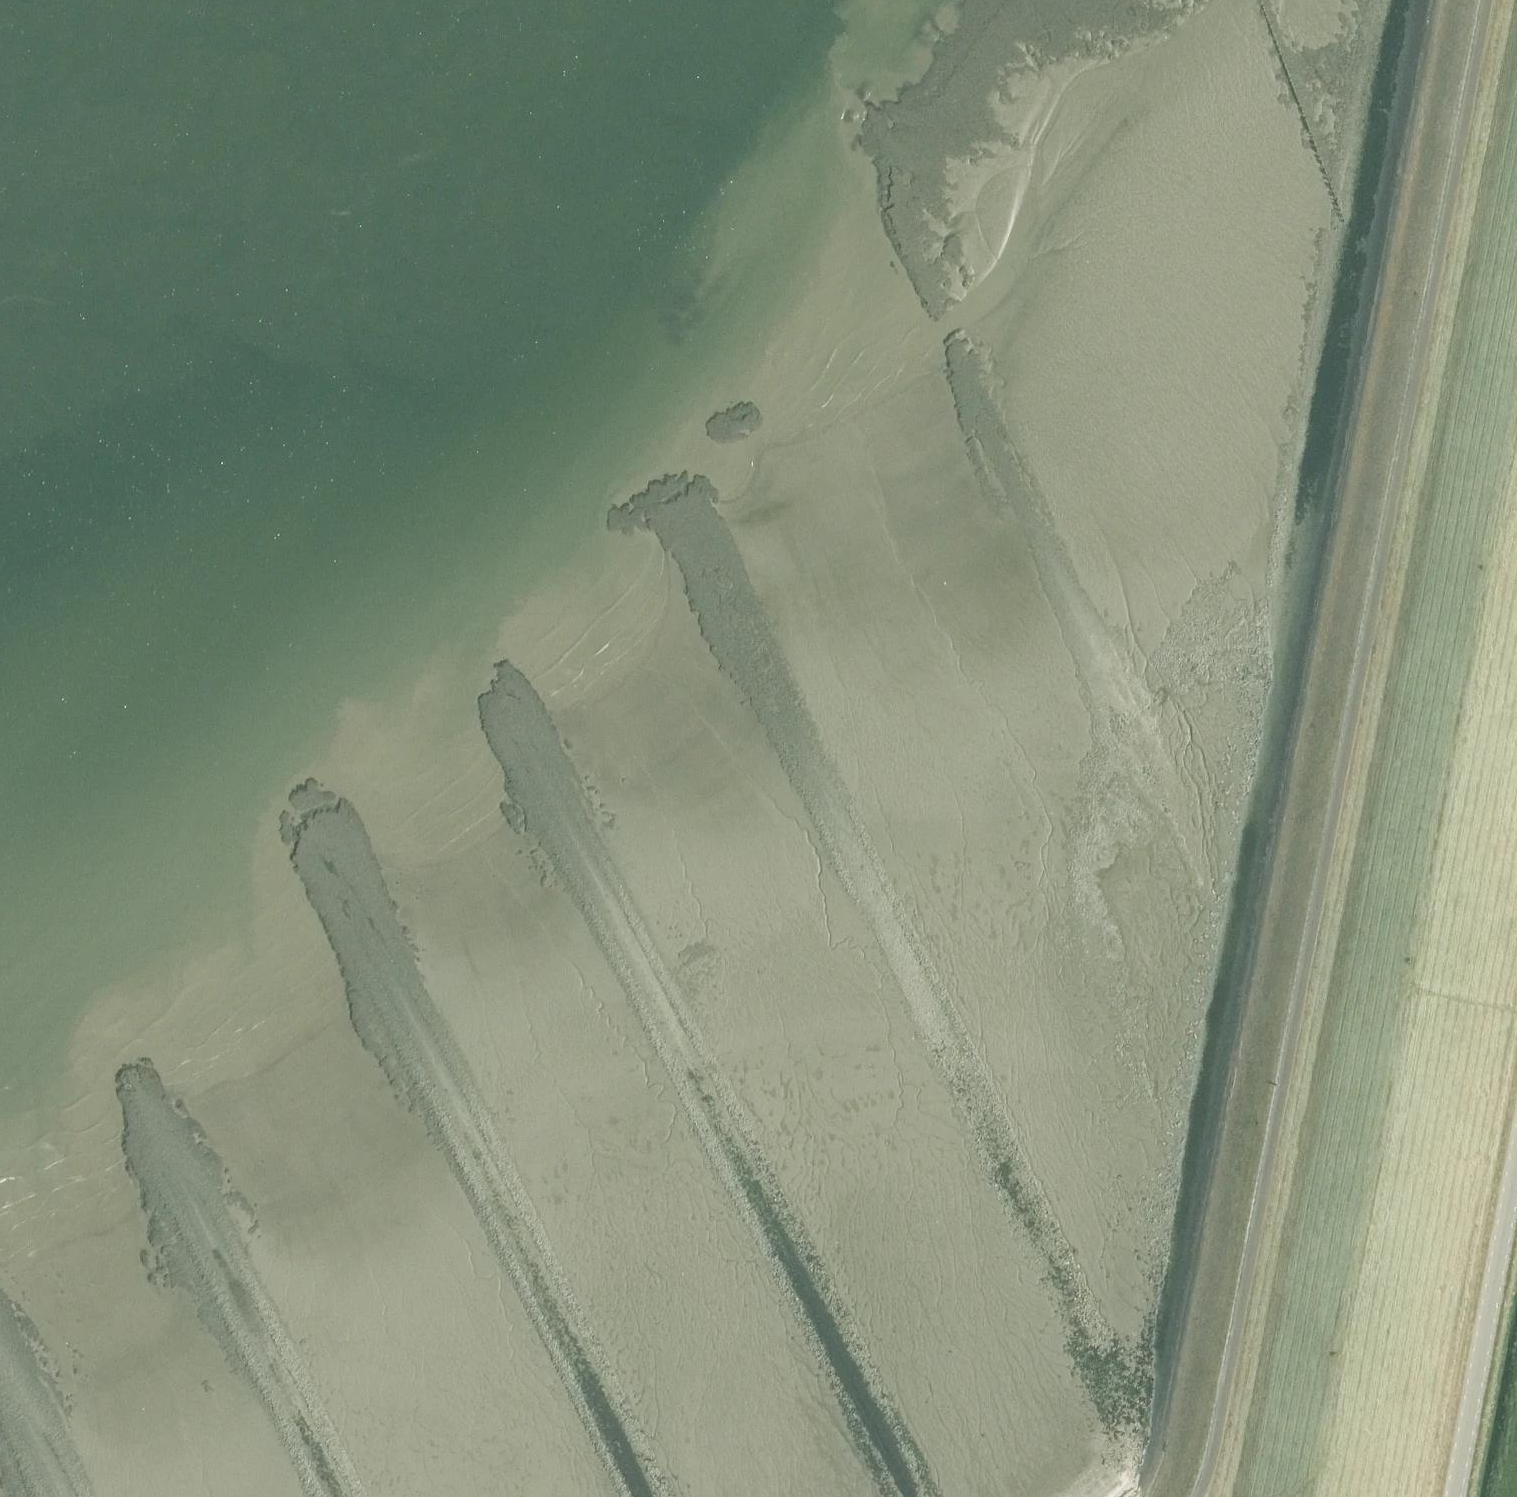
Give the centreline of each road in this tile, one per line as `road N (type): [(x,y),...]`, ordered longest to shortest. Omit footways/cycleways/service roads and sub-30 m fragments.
road 1 (tertiary): [(1452,1496),(1516,1153)]

